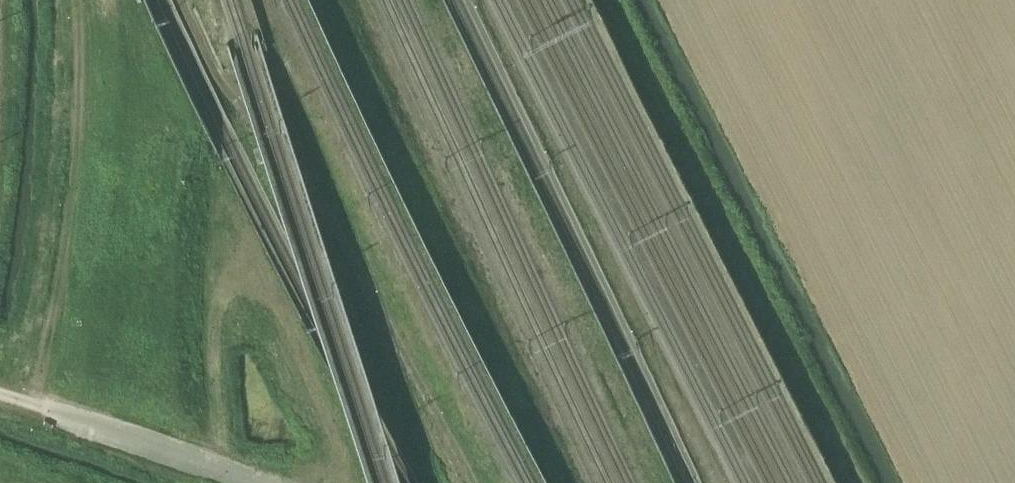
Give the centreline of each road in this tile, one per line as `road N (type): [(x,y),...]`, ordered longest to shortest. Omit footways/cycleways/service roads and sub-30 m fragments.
road 1 (track): [(472,482),(291,153),(223,83),(184,0)]
road 2 (track): [(612,0),(859,482)]
road 3 (track): [(78,0),(73,196),(33,404)]

